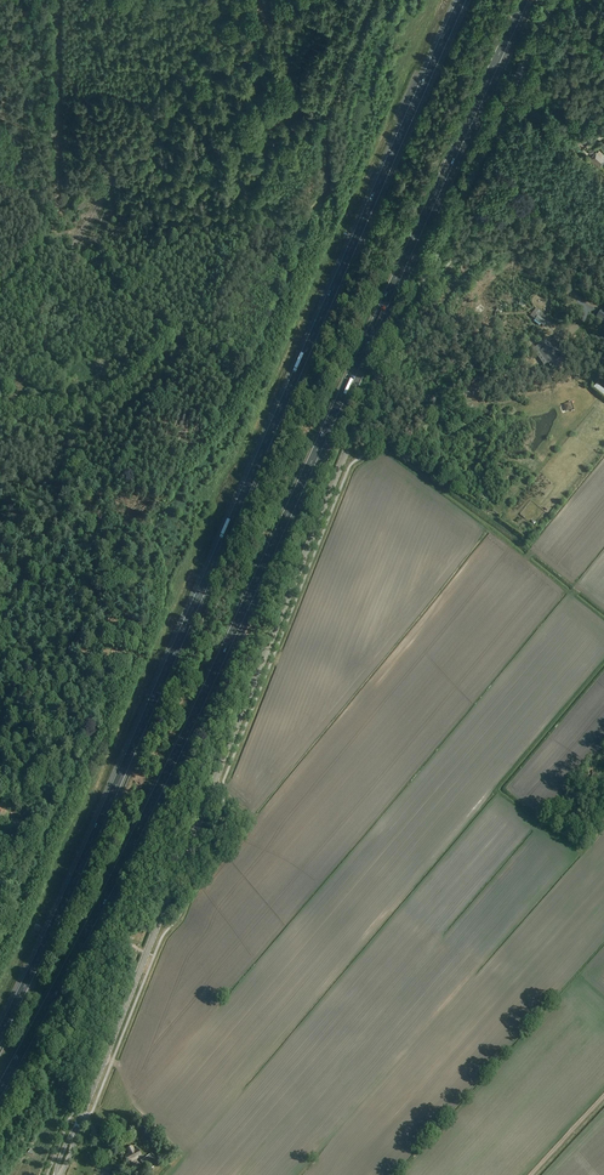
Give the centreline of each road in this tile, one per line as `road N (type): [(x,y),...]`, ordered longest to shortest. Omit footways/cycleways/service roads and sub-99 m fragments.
road 1 (secondary): [(74,1133),(342,460),(553,0)]
road 2 (motorway): [(0,1092),(183,739),(524,0)]
road 3 (motorway): [(461,0),(0,1035)]
road 4 (track): [(56,224),(59,0)]
road 5 (track): [(533,552),(393,448),(353,436)]

